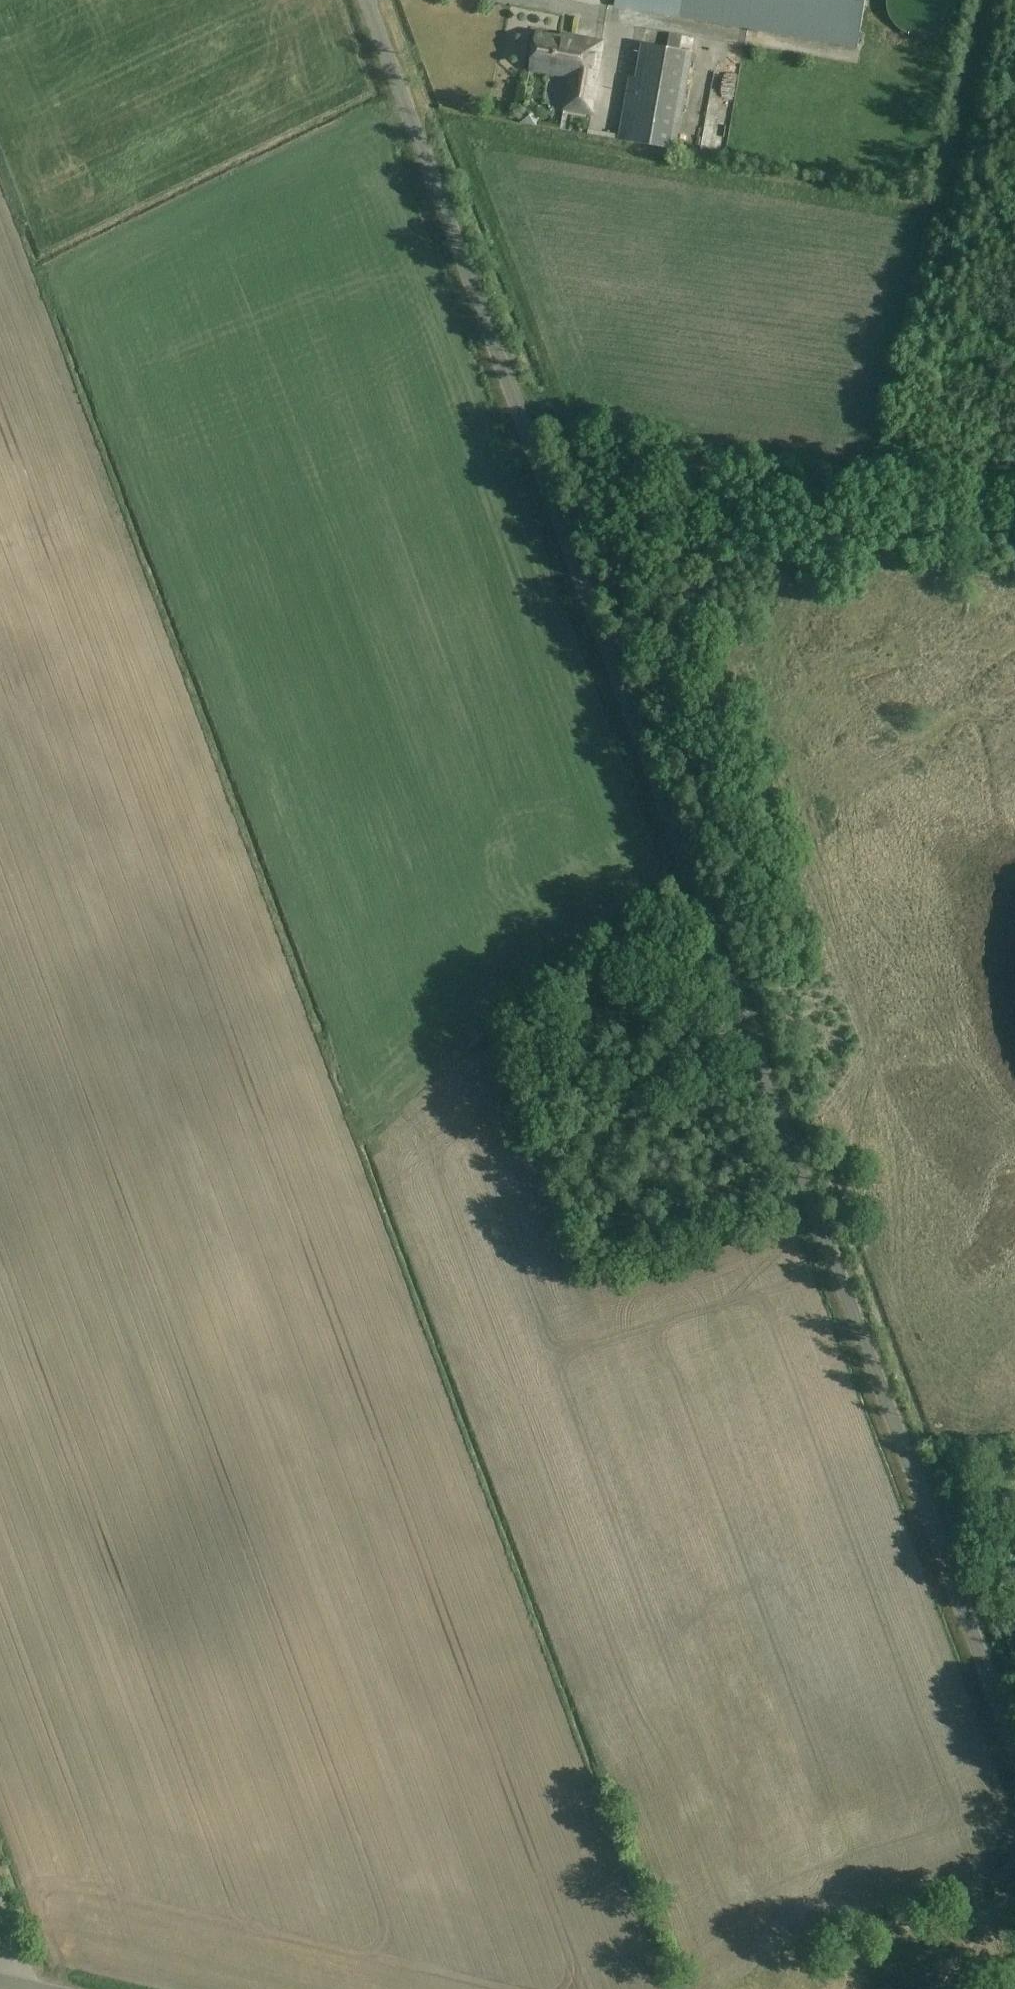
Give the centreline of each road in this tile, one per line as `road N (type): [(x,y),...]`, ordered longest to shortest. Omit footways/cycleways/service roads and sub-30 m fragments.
road 1 (unclassified): [(1014,1739),(368,0)]

